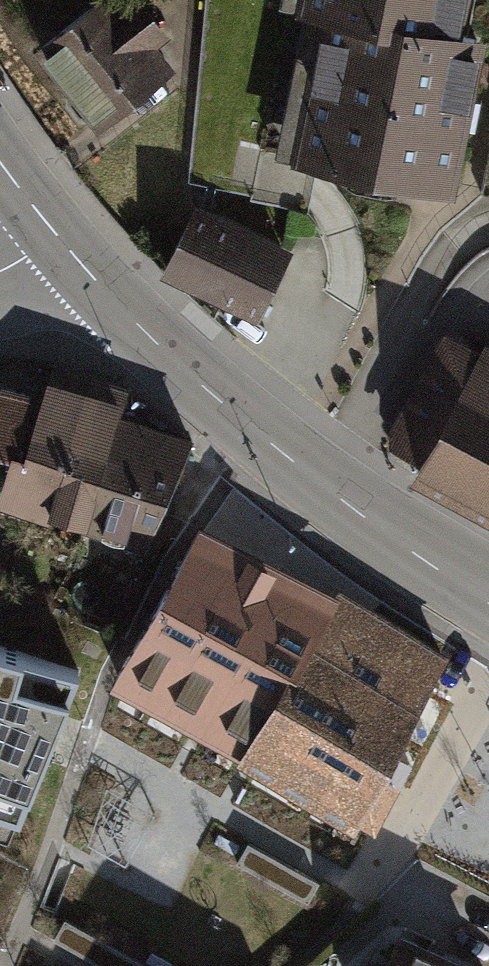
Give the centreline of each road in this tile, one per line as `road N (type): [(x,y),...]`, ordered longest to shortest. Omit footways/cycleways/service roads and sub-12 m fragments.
road 1 (residential): [(59,239),(143,331),(243,422),(384,531),(488,593)]

